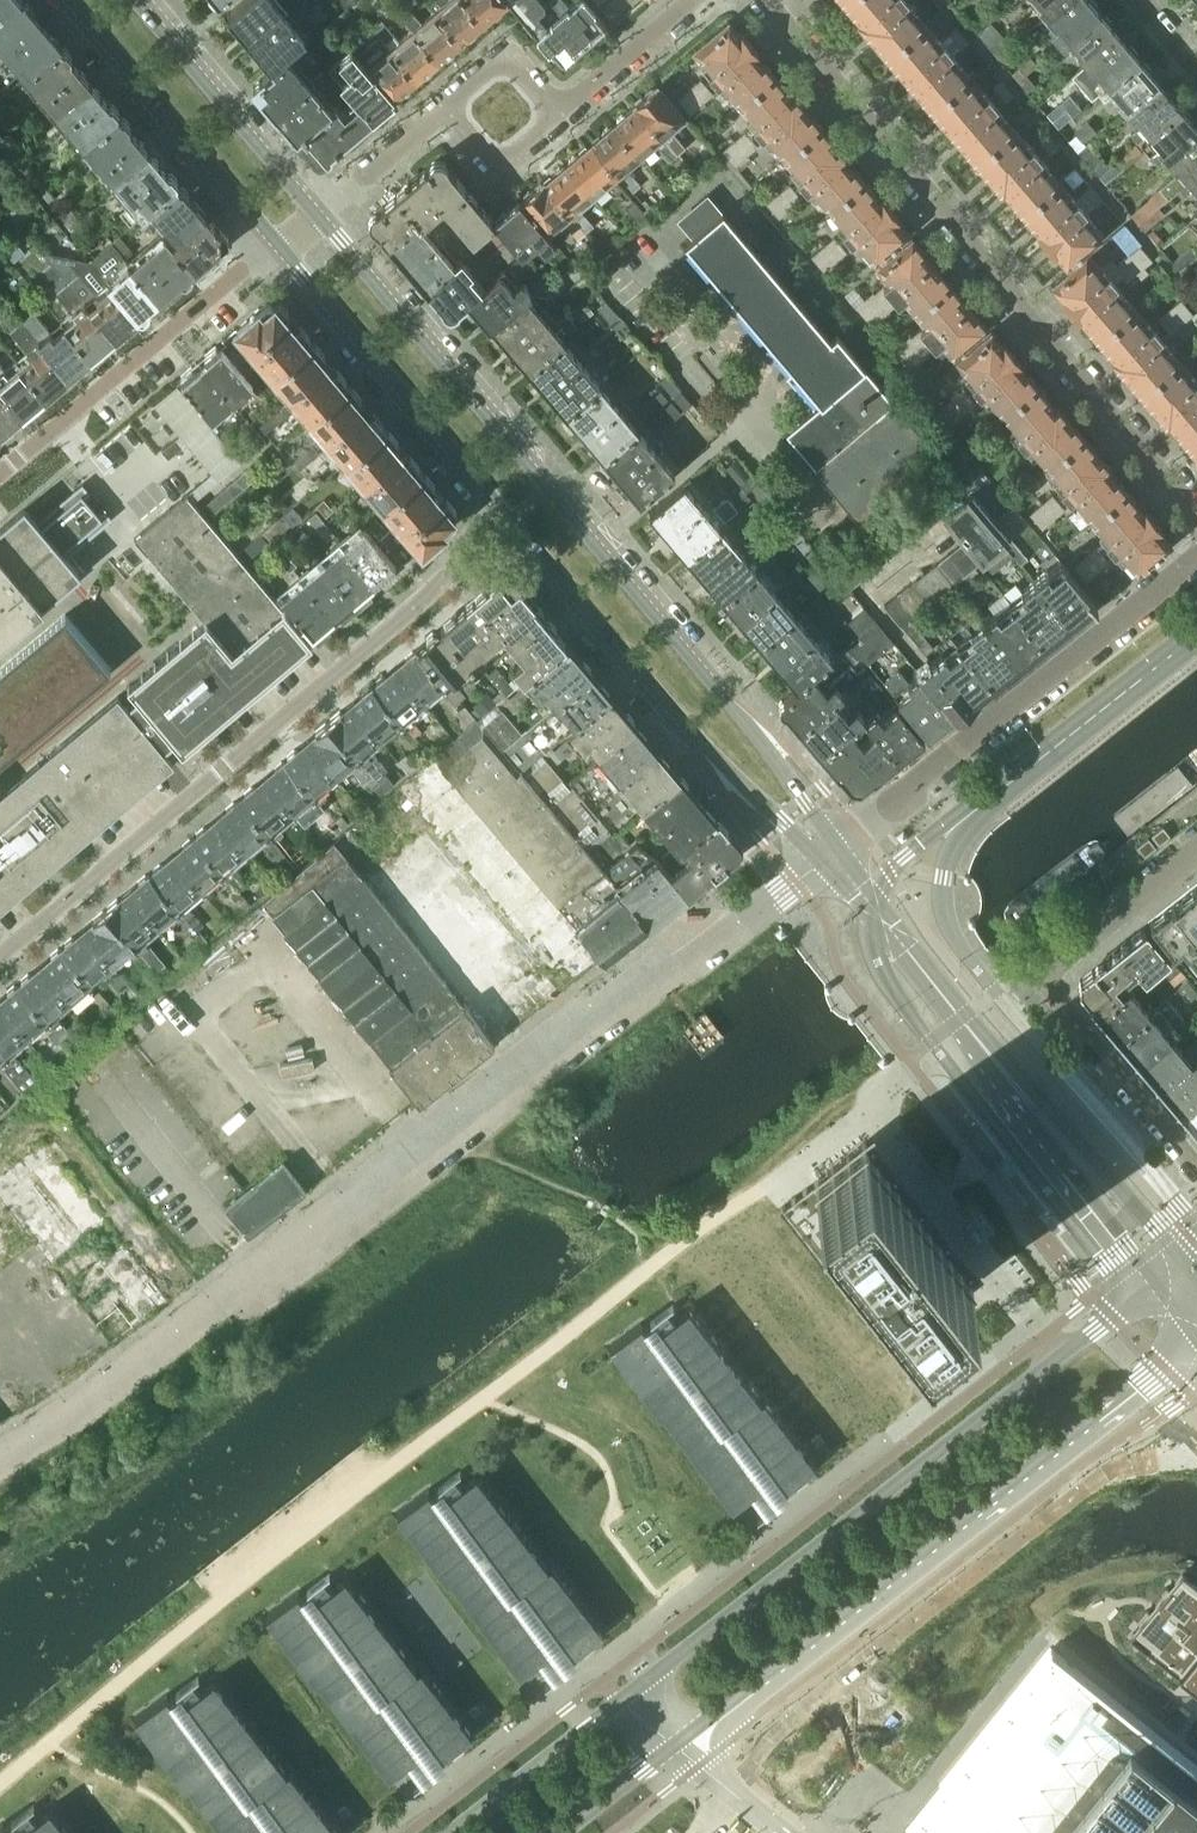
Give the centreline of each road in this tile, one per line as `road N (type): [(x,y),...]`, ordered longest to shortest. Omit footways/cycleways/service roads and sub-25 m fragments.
road 1 (residential): [(0,1453),(830,852)]
road 2 (secondary): [(830,852),(807,802),(760,739),(320,218)]
road 3 (tertiary): [(1157,1281),(620,1695)]
road 4 (residential): [(0,957),(514,522)]
road 5 (residential): [(768,0),(1196,513)]
road 6 (tertiary): [(678,1743),(1161,1362),(1179,1316)]
road 7 (residential): [(1196,561),(830,852)]
road 8 (secondary): [(514,522),(685,724),(782,821),(830,852)]
road 9 (residential): [(1196,1167),(1047,984),(1051,969),(1196,841)]
road 10 (secondary): [(277,240),(514,522)]
road 11 (residential): [(0,470),(277,240)]
road 12 (secondary): [(1193,1273),(1000,1052),(967,1026)]
road 13 (secondary): [(967,1026),(987,1064),(1157,1281)]
road 14 (secondary): [(73,0),(277,240)]
road 15 (secondary): [(320,218),(136,0)]
road 16 (tertiary): [(620,1695),(444,1832)]
road 17 (secondary): [(967,1026),(830,852)]
road 18 (residential): [(686,0),(556,112)]
road 19 (residential): [(446,108),(320,218)]
road 20 (residential): [(556,112),(507,159),(491,159),(446,108)]
road 21 (residential): [(556,112),(513,64),(494,65),(446,108)]
road 22 (tertiary): [(563,1832),(678,1743)]
road 23 (unclassified): [(785,1832),(678,1743)]

